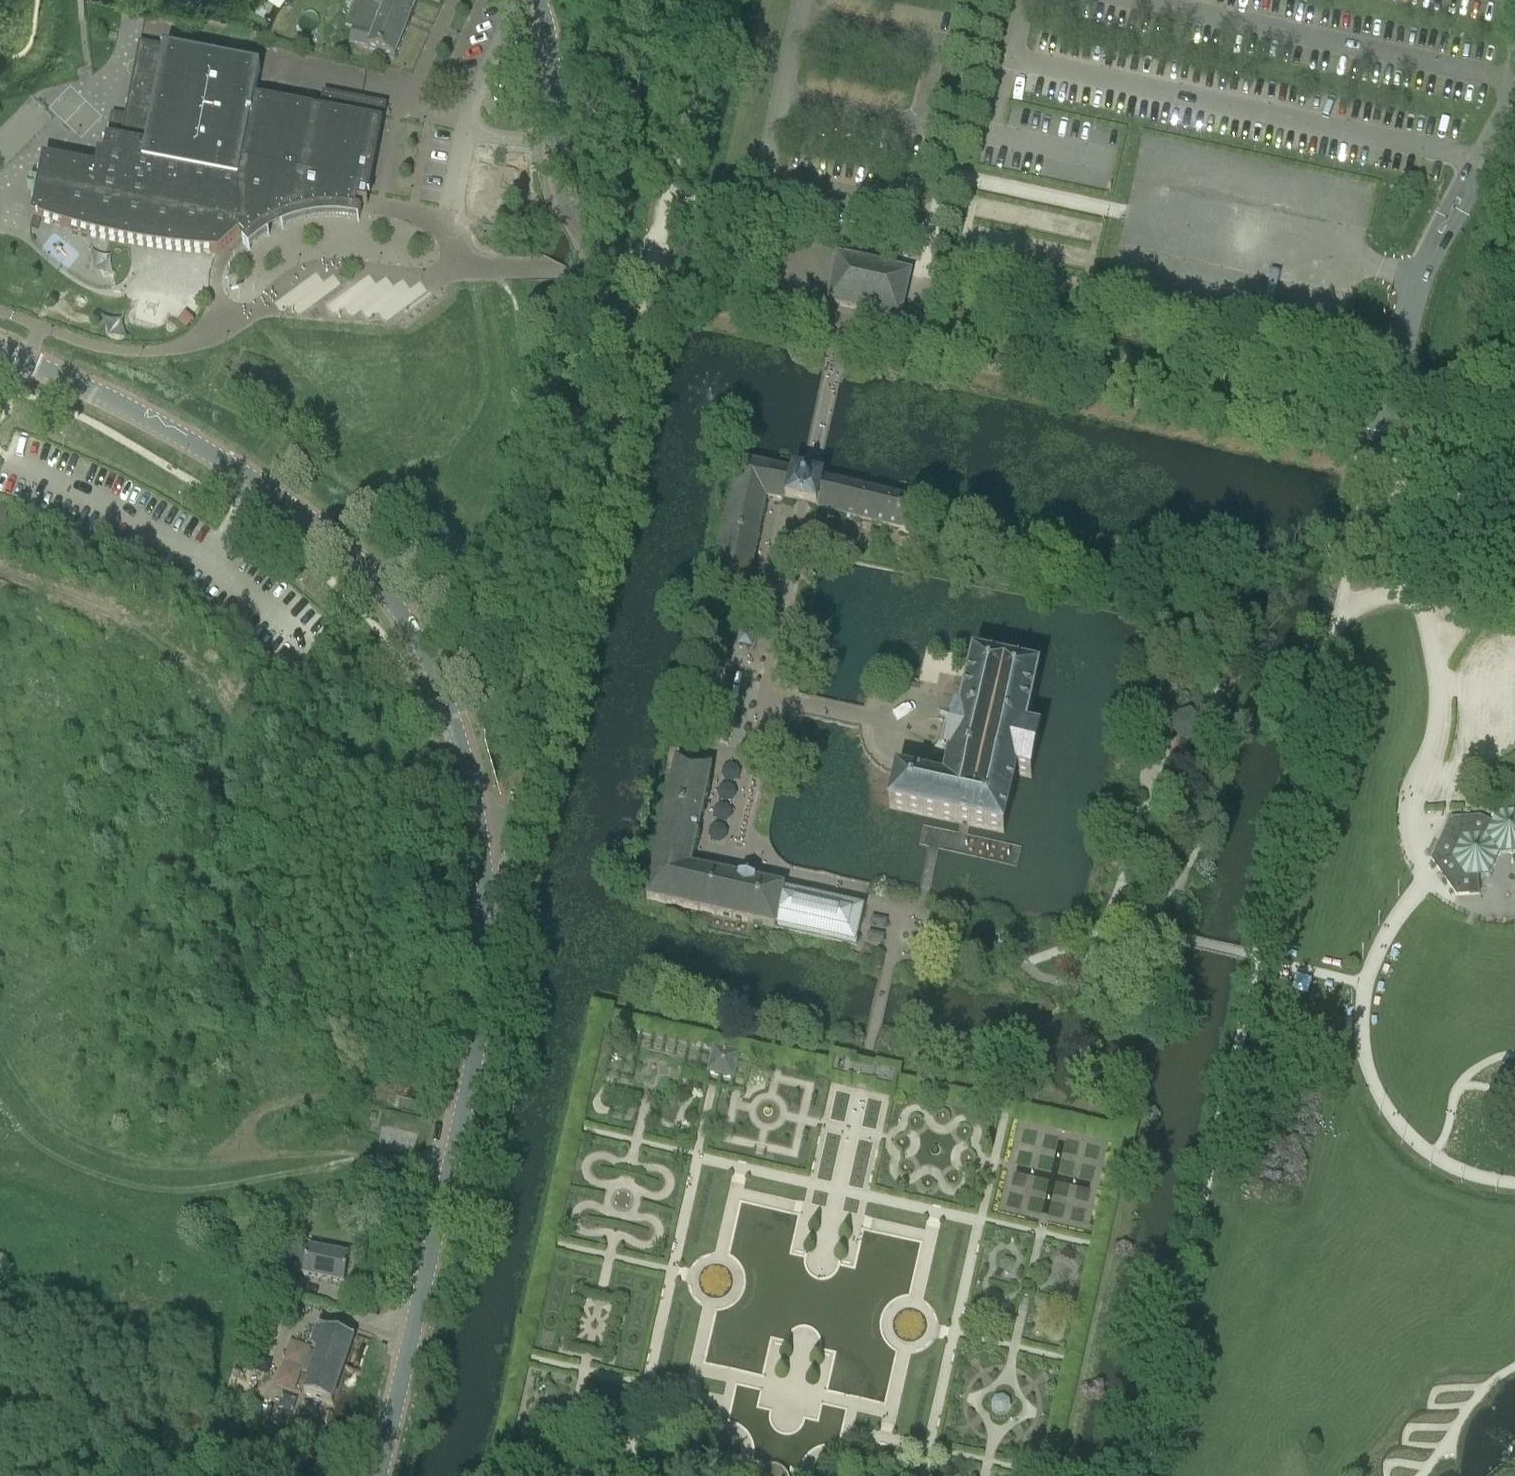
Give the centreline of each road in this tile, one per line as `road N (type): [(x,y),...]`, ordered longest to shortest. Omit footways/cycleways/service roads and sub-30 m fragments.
road 1 (tertiary): [(1514,475),(664,284)]
road 2 (tertiary): [(480,837),(439,681),(383,585),(326,533),(185,439),(0,354)]
road 3 (tertiary): [(382,1475),(475,1067),(488,944),(480,837)]
road 4 (tertiary): [(480,837),(535,812),(664,284)]
road 5 (track): [(908,341),(986,0)]
road 6 (unclassified): [(664,284),(603,259),(565,206),(551,39),(538,0)]
road 7 (track): [(663,205),(710,0)]

